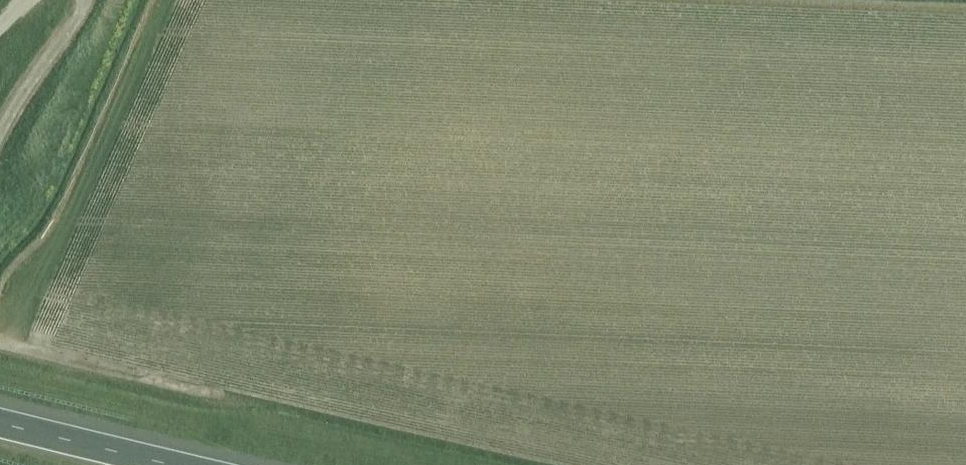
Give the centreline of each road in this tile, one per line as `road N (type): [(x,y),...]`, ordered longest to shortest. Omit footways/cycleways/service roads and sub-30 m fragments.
road 1 (track): [(0,342),(253,398)]
road 2 (motorway): [(184,464),(0,419)]

